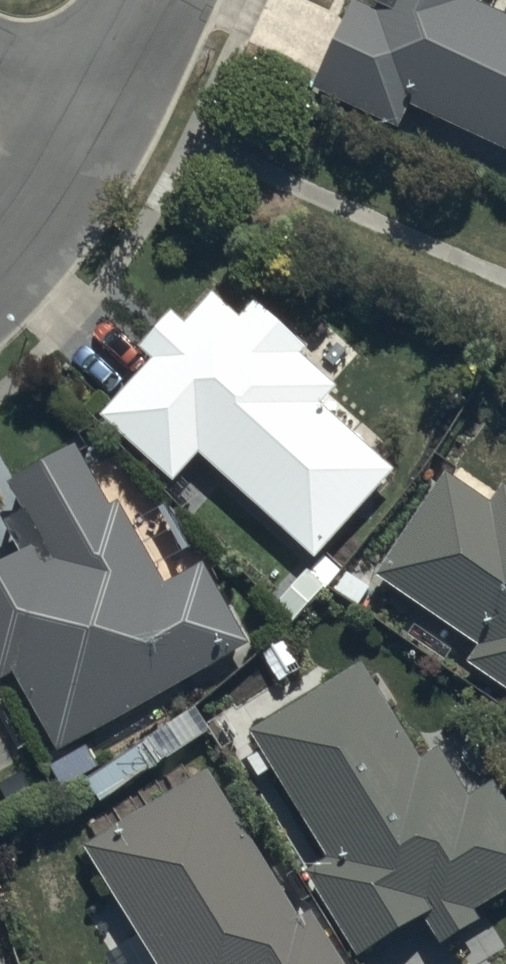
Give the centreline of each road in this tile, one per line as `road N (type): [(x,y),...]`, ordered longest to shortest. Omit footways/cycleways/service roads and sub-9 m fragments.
road 1 (residential): [(107,102),(30,237),(0,271)]

